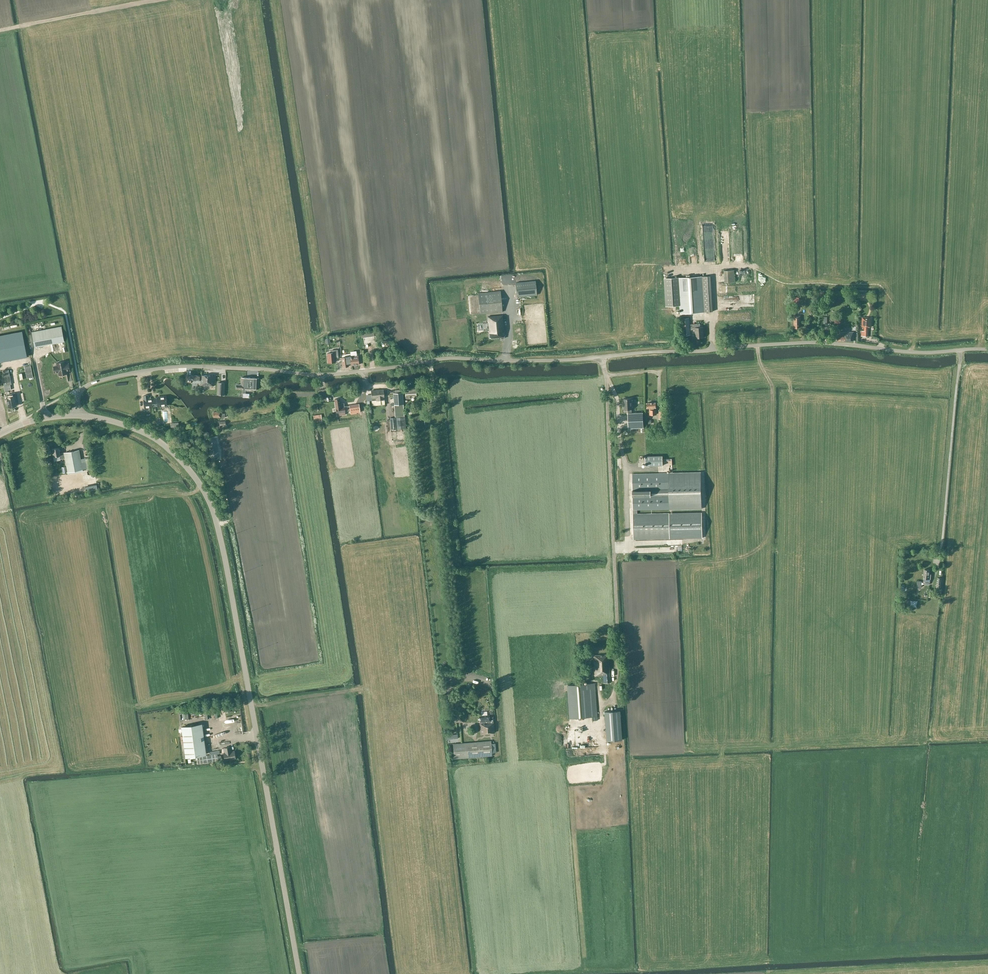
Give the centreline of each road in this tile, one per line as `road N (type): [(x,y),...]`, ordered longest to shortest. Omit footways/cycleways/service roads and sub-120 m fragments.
road 1 (unclassified): [(77,415),(89,384),(174,367),(326,375),(448,358),(569,360),(798,343),(987,349)]
road 2 (tertiary): [(299,973),(211,507),(189,470),(154,438),(77,415)]
road 3 (track): [(430,360),(429,425),(454,673),(462,690)]

